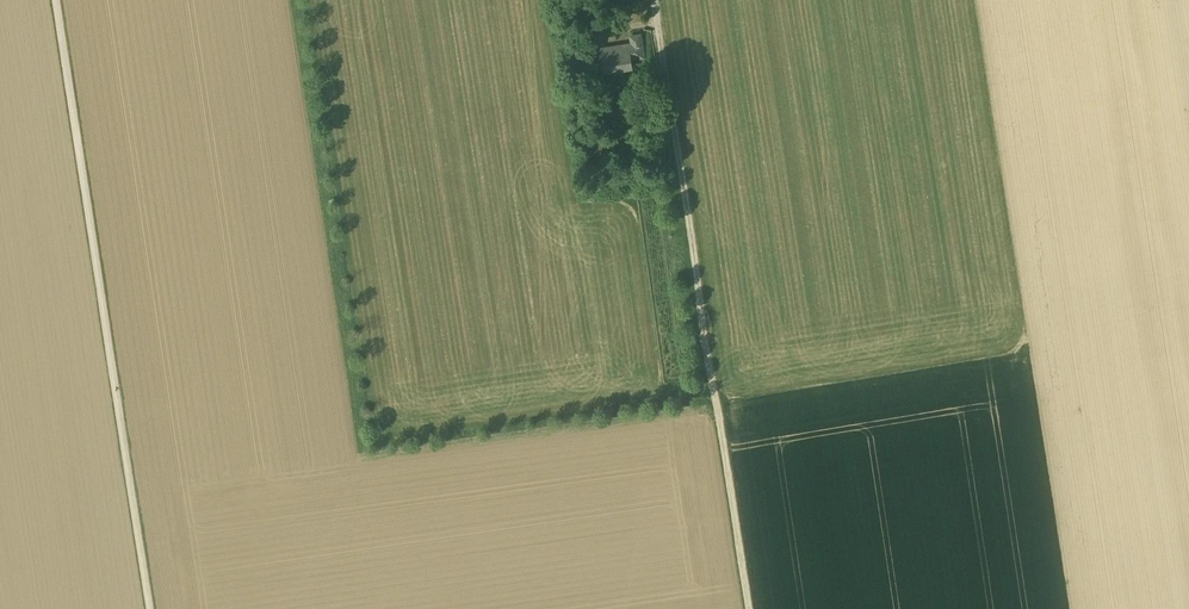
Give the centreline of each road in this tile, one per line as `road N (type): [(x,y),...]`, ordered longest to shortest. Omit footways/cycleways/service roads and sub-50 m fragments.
road 1 (unclassified): [(752,608),(658,0)]
road 2 (unclassified): [(154,608),(60,0)]

